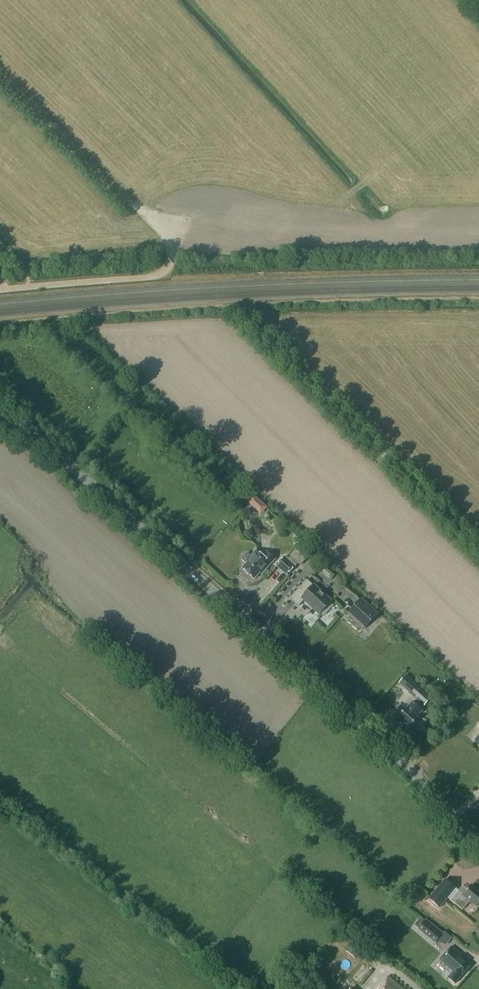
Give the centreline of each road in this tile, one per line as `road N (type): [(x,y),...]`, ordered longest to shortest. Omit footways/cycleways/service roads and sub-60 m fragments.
road 1 (unclassified): [(478,844),(381,742),(51,446),(0,414)]

